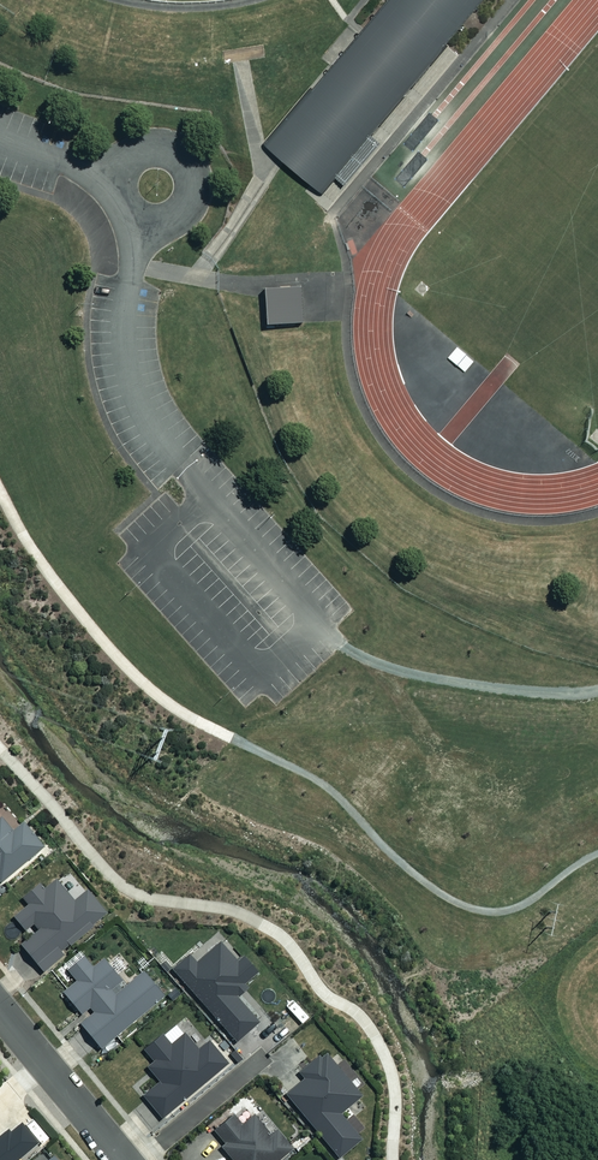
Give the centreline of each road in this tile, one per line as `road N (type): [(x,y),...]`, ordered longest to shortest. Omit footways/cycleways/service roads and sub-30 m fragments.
road 1 (residential): [(209,493),(158,541),(157,553),(252,663),(270,666),(312,629),(306,602)]
road 2 (residential): [(209,493),(134,393),(124,332),(132,233)]
road 3 (residential): [(87,172),(157,146),(191,168),(195,196),(181,219),(132,233)]
road 4 (residential): [(0,1010),(123,1159)]
road 5 (residential): [(306,602),(209,493)]

